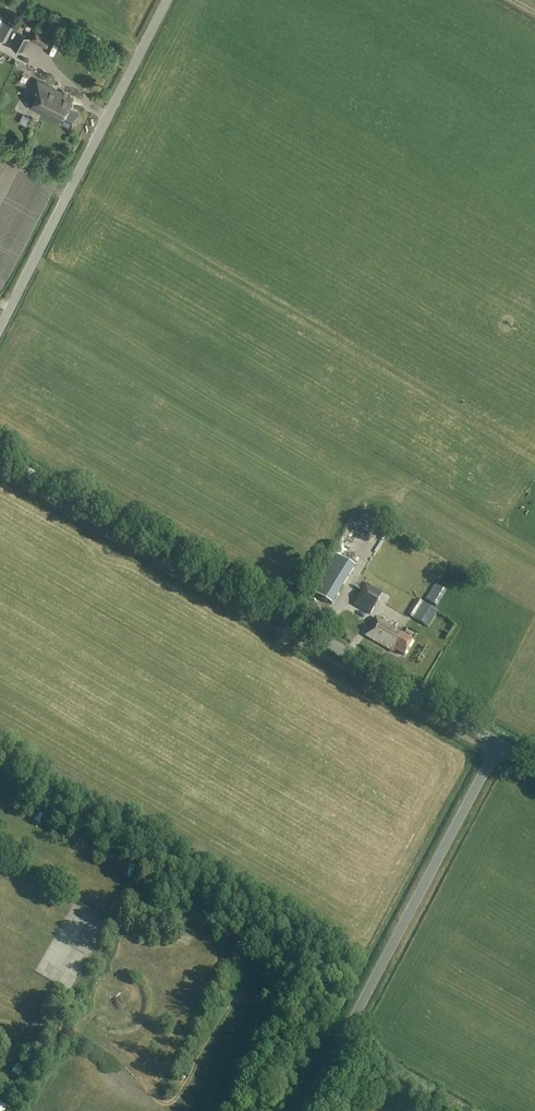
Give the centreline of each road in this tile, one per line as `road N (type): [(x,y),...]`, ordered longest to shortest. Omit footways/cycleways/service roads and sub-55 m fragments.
road 1 (tertiary): [(500,743),(0,456)]
road 2 (tertiary): [(304,1110),(500,743)]
road 3 (unclassified): [(0,327),(167,0)]
road 4 (track): [(0,1022),(78,1031),(141,1071)]

